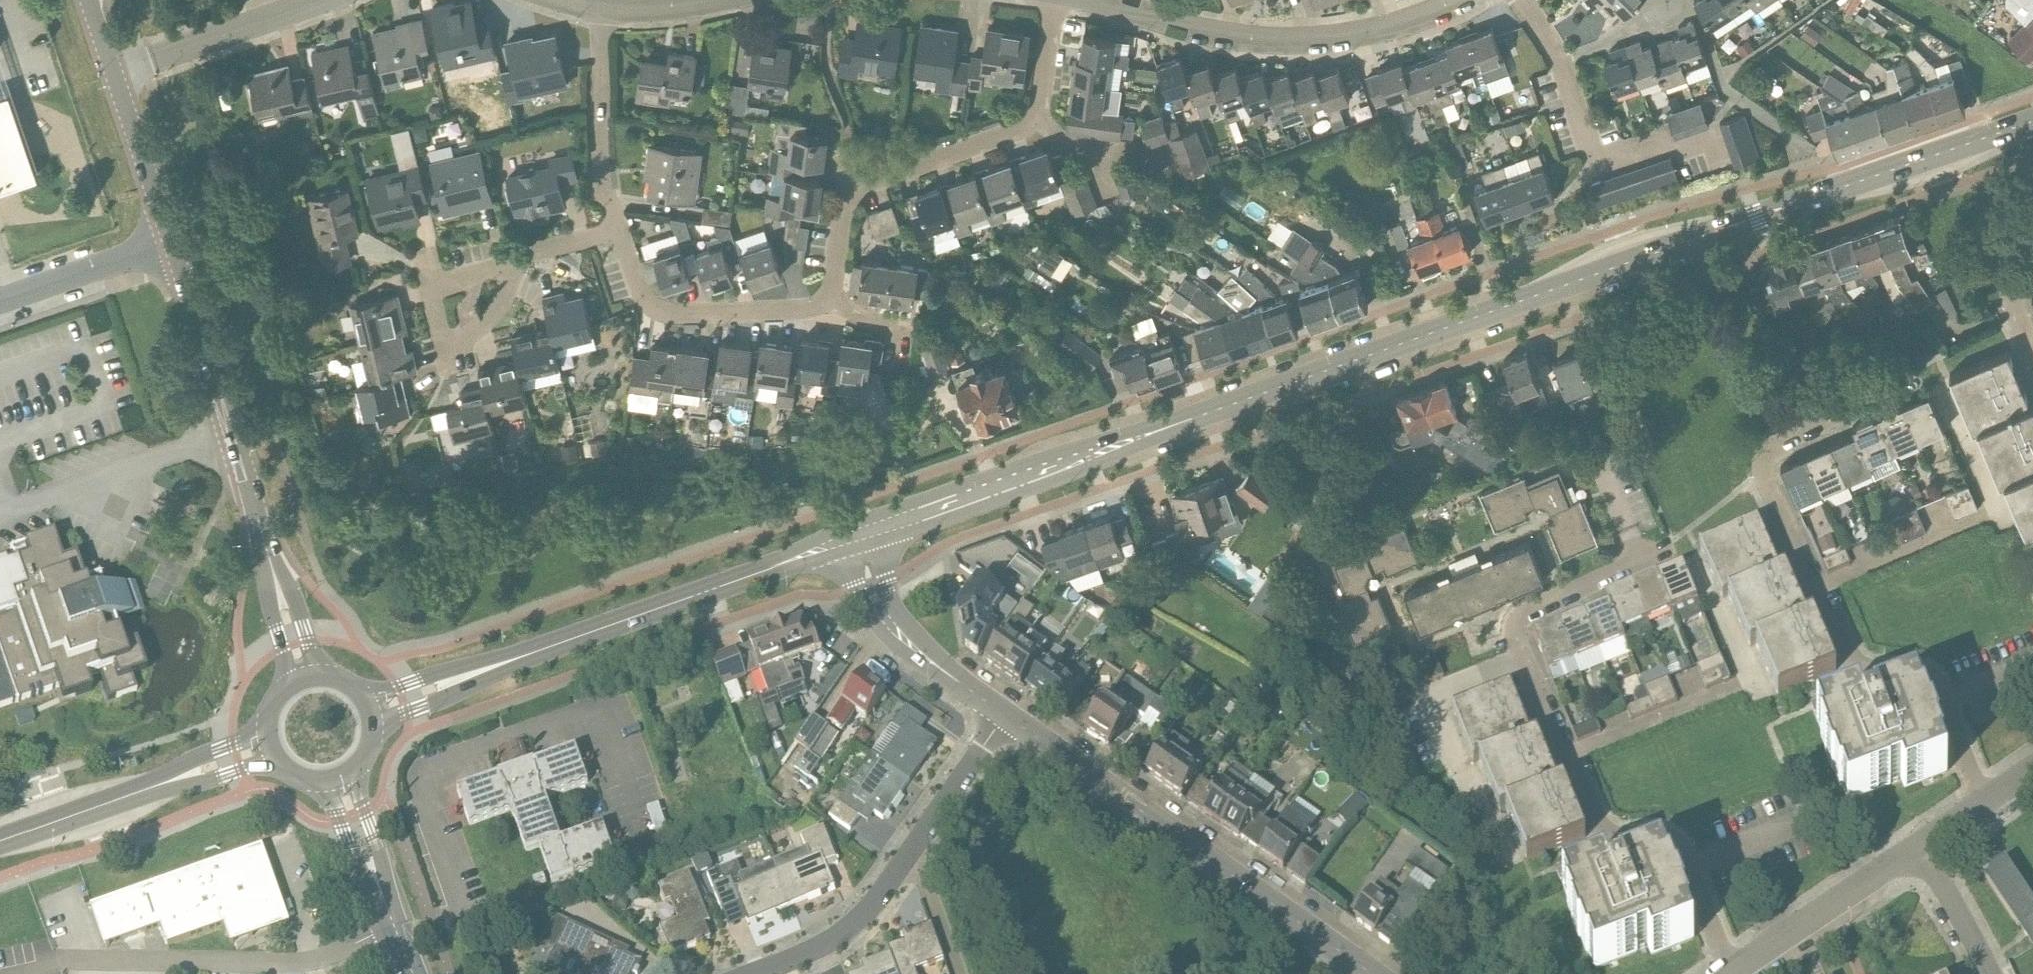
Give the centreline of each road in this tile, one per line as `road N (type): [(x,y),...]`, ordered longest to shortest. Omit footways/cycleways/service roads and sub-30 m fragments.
road 1 (tertiary): [(859,537),(2032,122)]
road 2 (residential): [(1736,968),(1679,844),(1608,831),(1593,810),(1516,631),(1526,610),(1666,550),(1630,466)]
road 3 (residential): [(1820,585),(1976,521),(1988,504),(1987,481),(1947,391),(1922,379),(1789,433),(1769,450),(1781,501)]
road 4 (tertiary): [(367,711),(859,537)]
road 5 (unclassified): [(304,678),(169,244)]
road 6 (residential): [(1363,973),(1000,729)]
road 7 (residential): [(826,299),(849,195),(1037,117),(1056,0)]
road 8 (residential): [(1094,0),(1253,37),(1338,36),(1450,0)]
road 9 (residential): [(753,973),(821,945),(875,903),(1000,729)]
road 10 (unclassified): [(59,958),(304,960),(393,925)]
road 11 (residential): [(1984,806),(1946,694),(1926,672),(1854,657),(1820,585)]
road 12 (tertiary): [(0,840),(269,745)]
road 13 (residential): [(621,229),(644,299),(667,315),(806,311),(826,299)]
road 14 (residential): [(1000,729),(898,649),(884,627),(859,537)]
road 15 (residential): [(522,254),(493,314),(461,344),(450,345),(441,337),(435,286),(490,268)]
road 16 (residential): [(600,8),(603,189),(621,229)]
road 17 (residential): [(1736,968),(1919,848)]
road 18 (unclassified): [(169,244),(113,73)]
road 19 (unclassified): [(0,301),(169,244)]
road 20 (unclassified): [(393,925),(338,776)]
road 21 (residential): [(184,49),(320,0)]
road 22 (residential): [(1989,973),(1919,848)]

